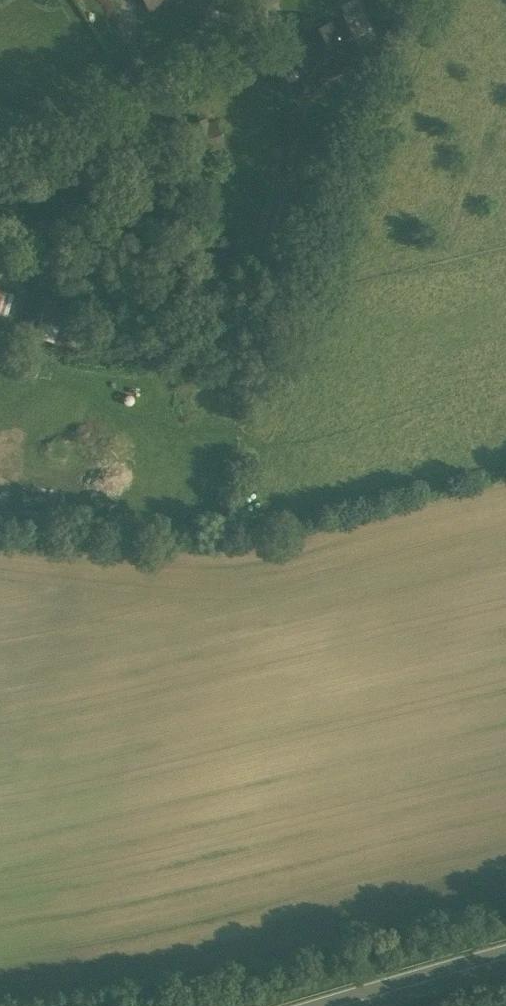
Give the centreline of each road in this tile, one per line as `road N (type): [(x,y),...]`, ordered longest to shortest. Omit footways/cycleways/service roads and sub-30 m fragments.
road 1 (unclassified): [(271,0),(0,143)]
road 2 (secondary): [(329,1005),(505,954)]

